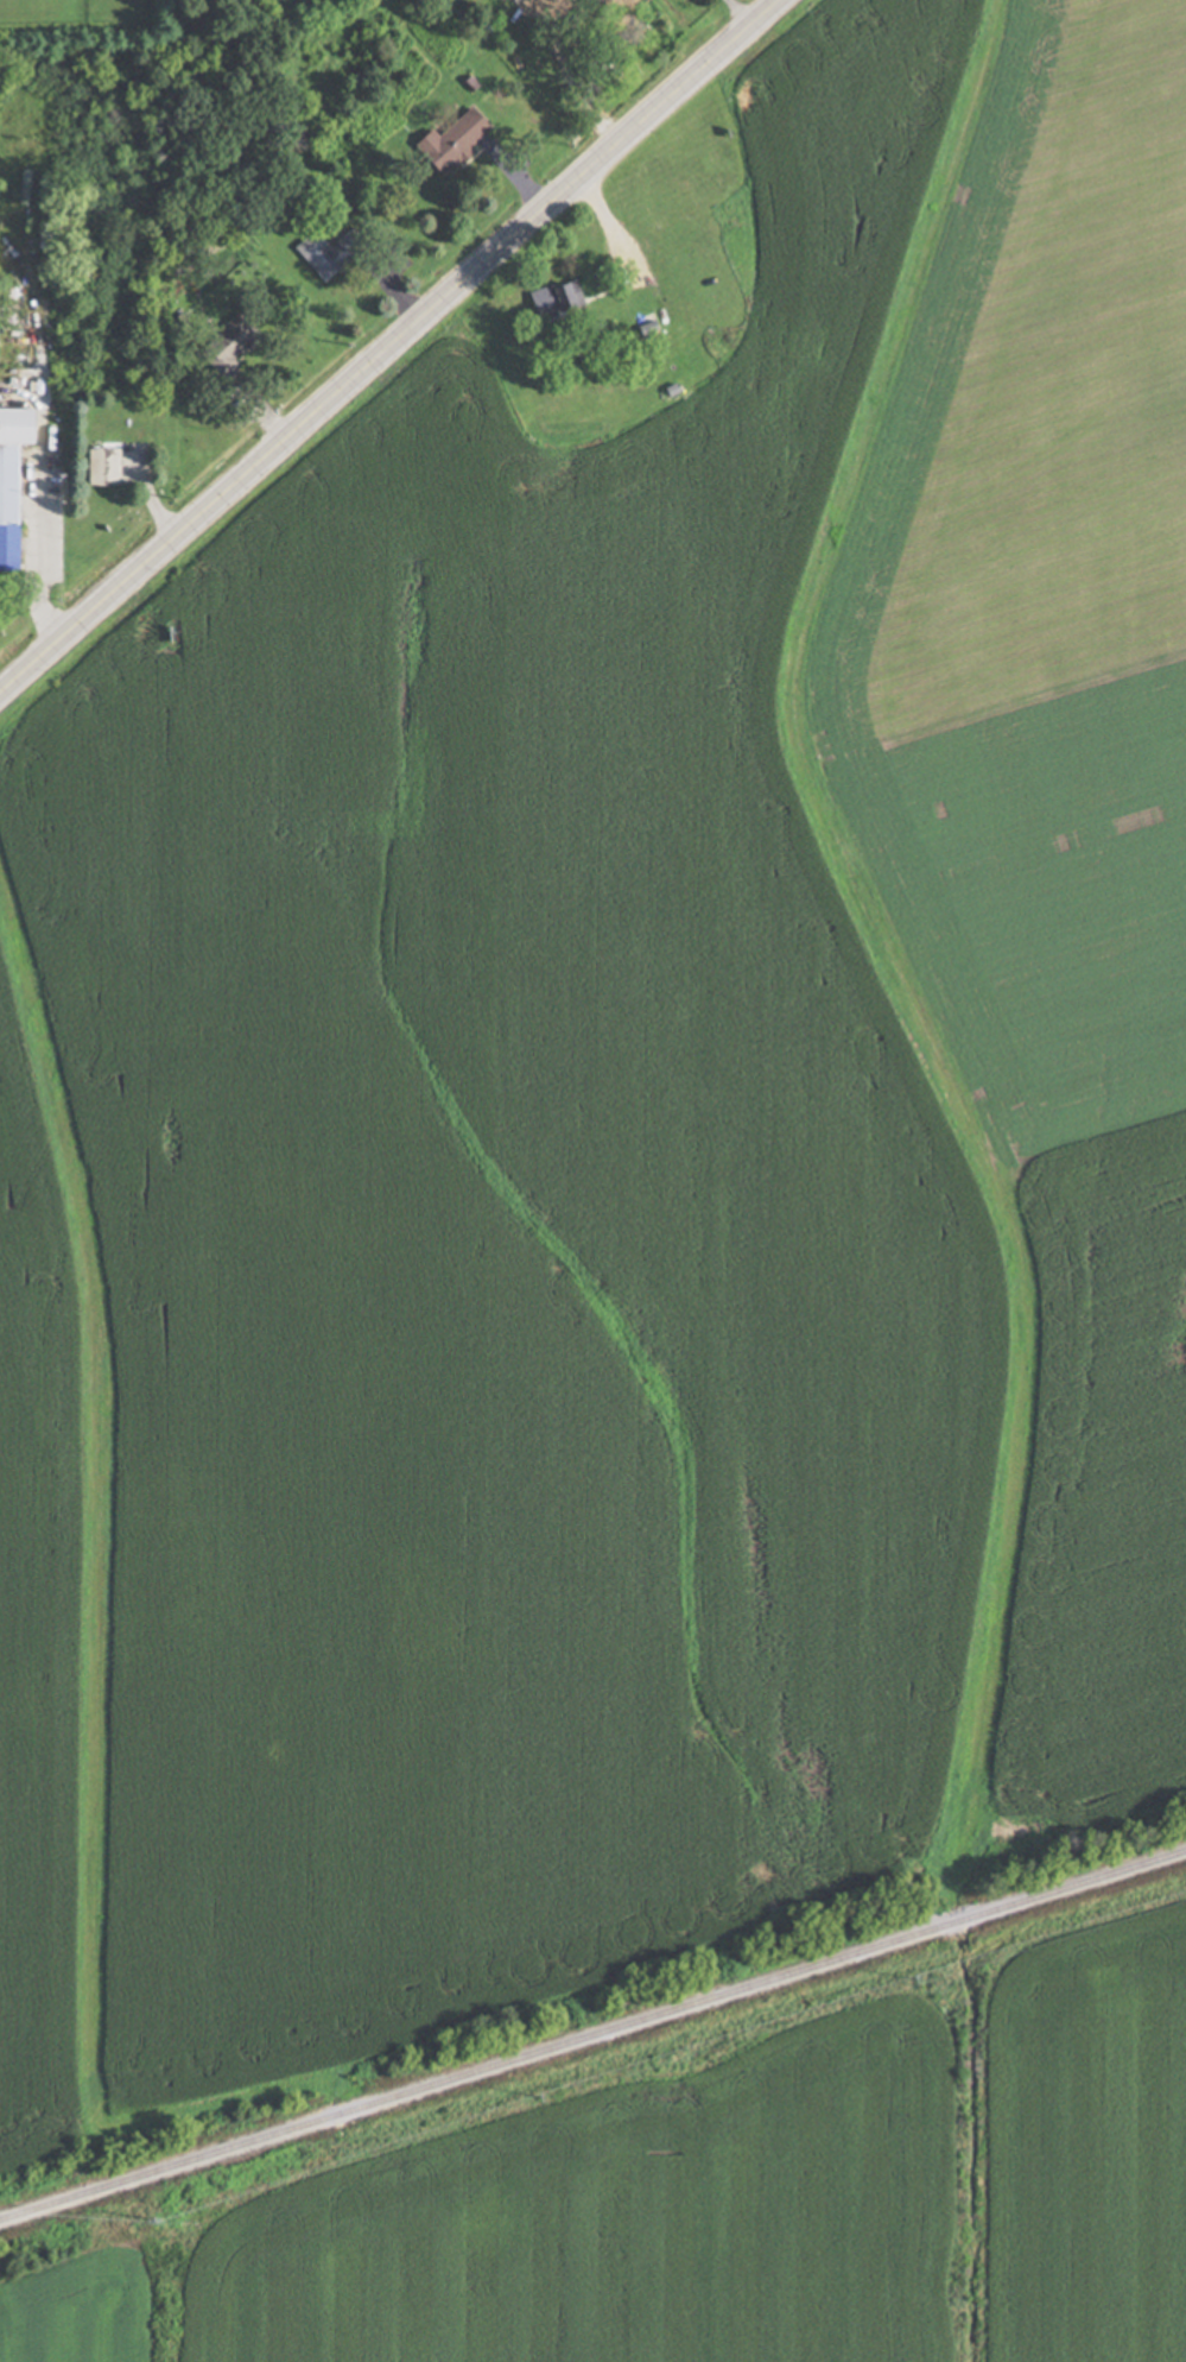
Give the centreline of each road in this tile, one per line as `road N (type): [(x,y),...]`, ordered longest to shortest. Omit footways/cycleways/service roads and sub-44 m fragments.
road 1 (primary): [(0,692),(783,0)]

